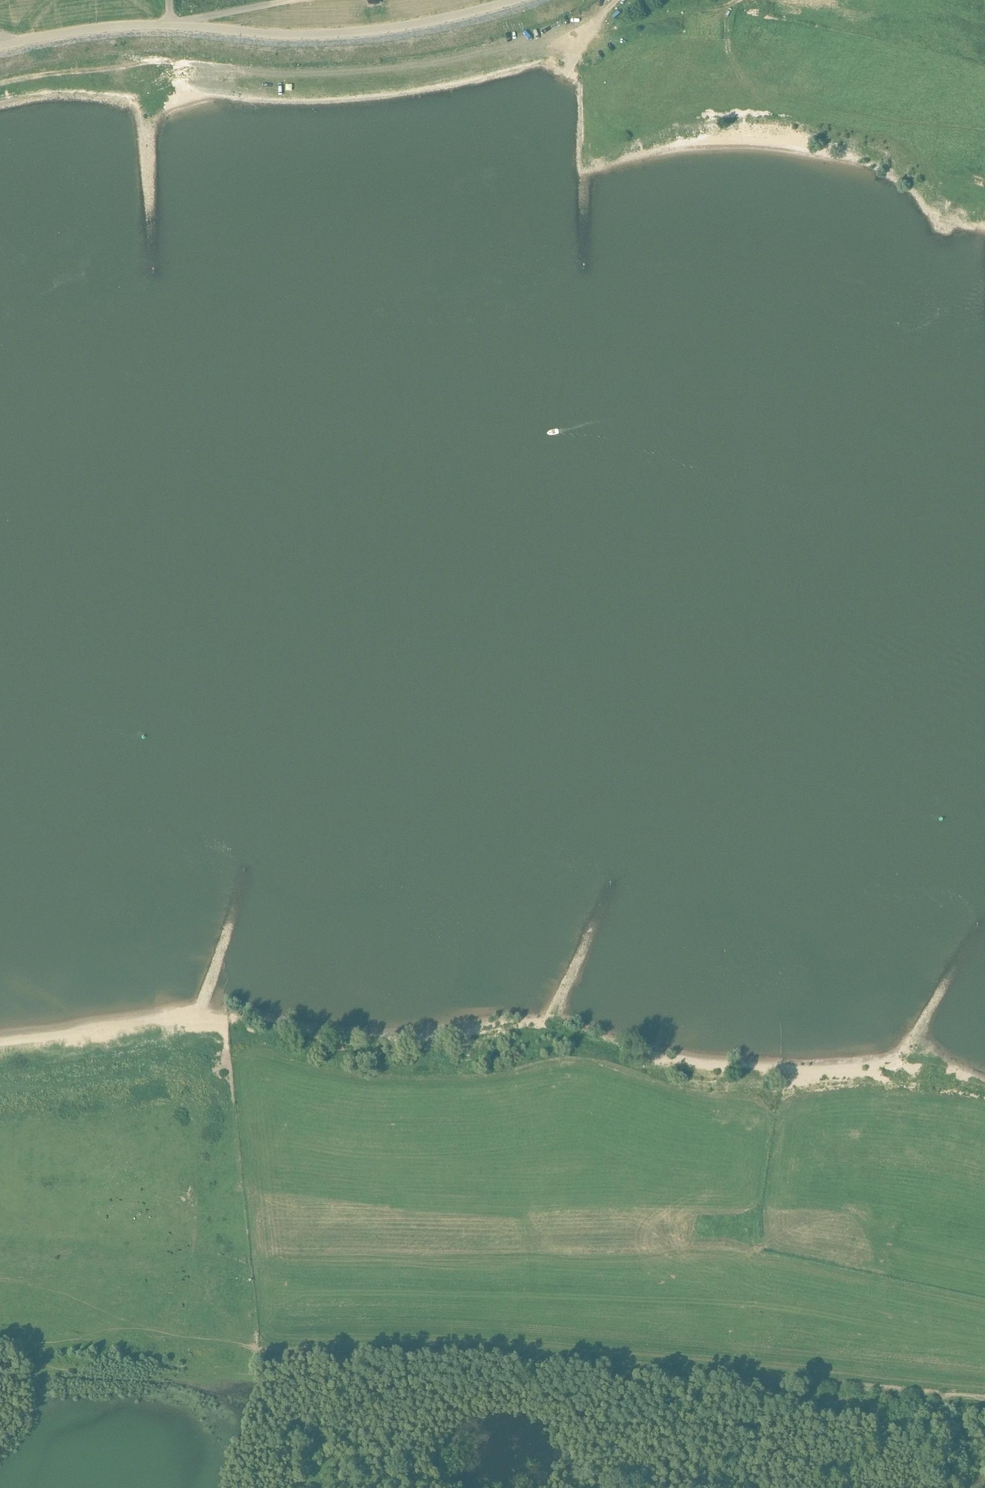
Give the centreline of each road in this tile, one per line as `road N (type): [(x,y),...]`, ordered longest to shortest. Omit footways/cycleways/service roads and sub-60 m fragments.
road 1 (track): [(0,1288),(26,1285),(260,1330),(676,1341),(756,1307),(984,1340)]
road 2 (unclassified): [(185,26),(340,34),(519,0)]
road 3 (unclassified): [(0,46),(89,30),(185,26)]

